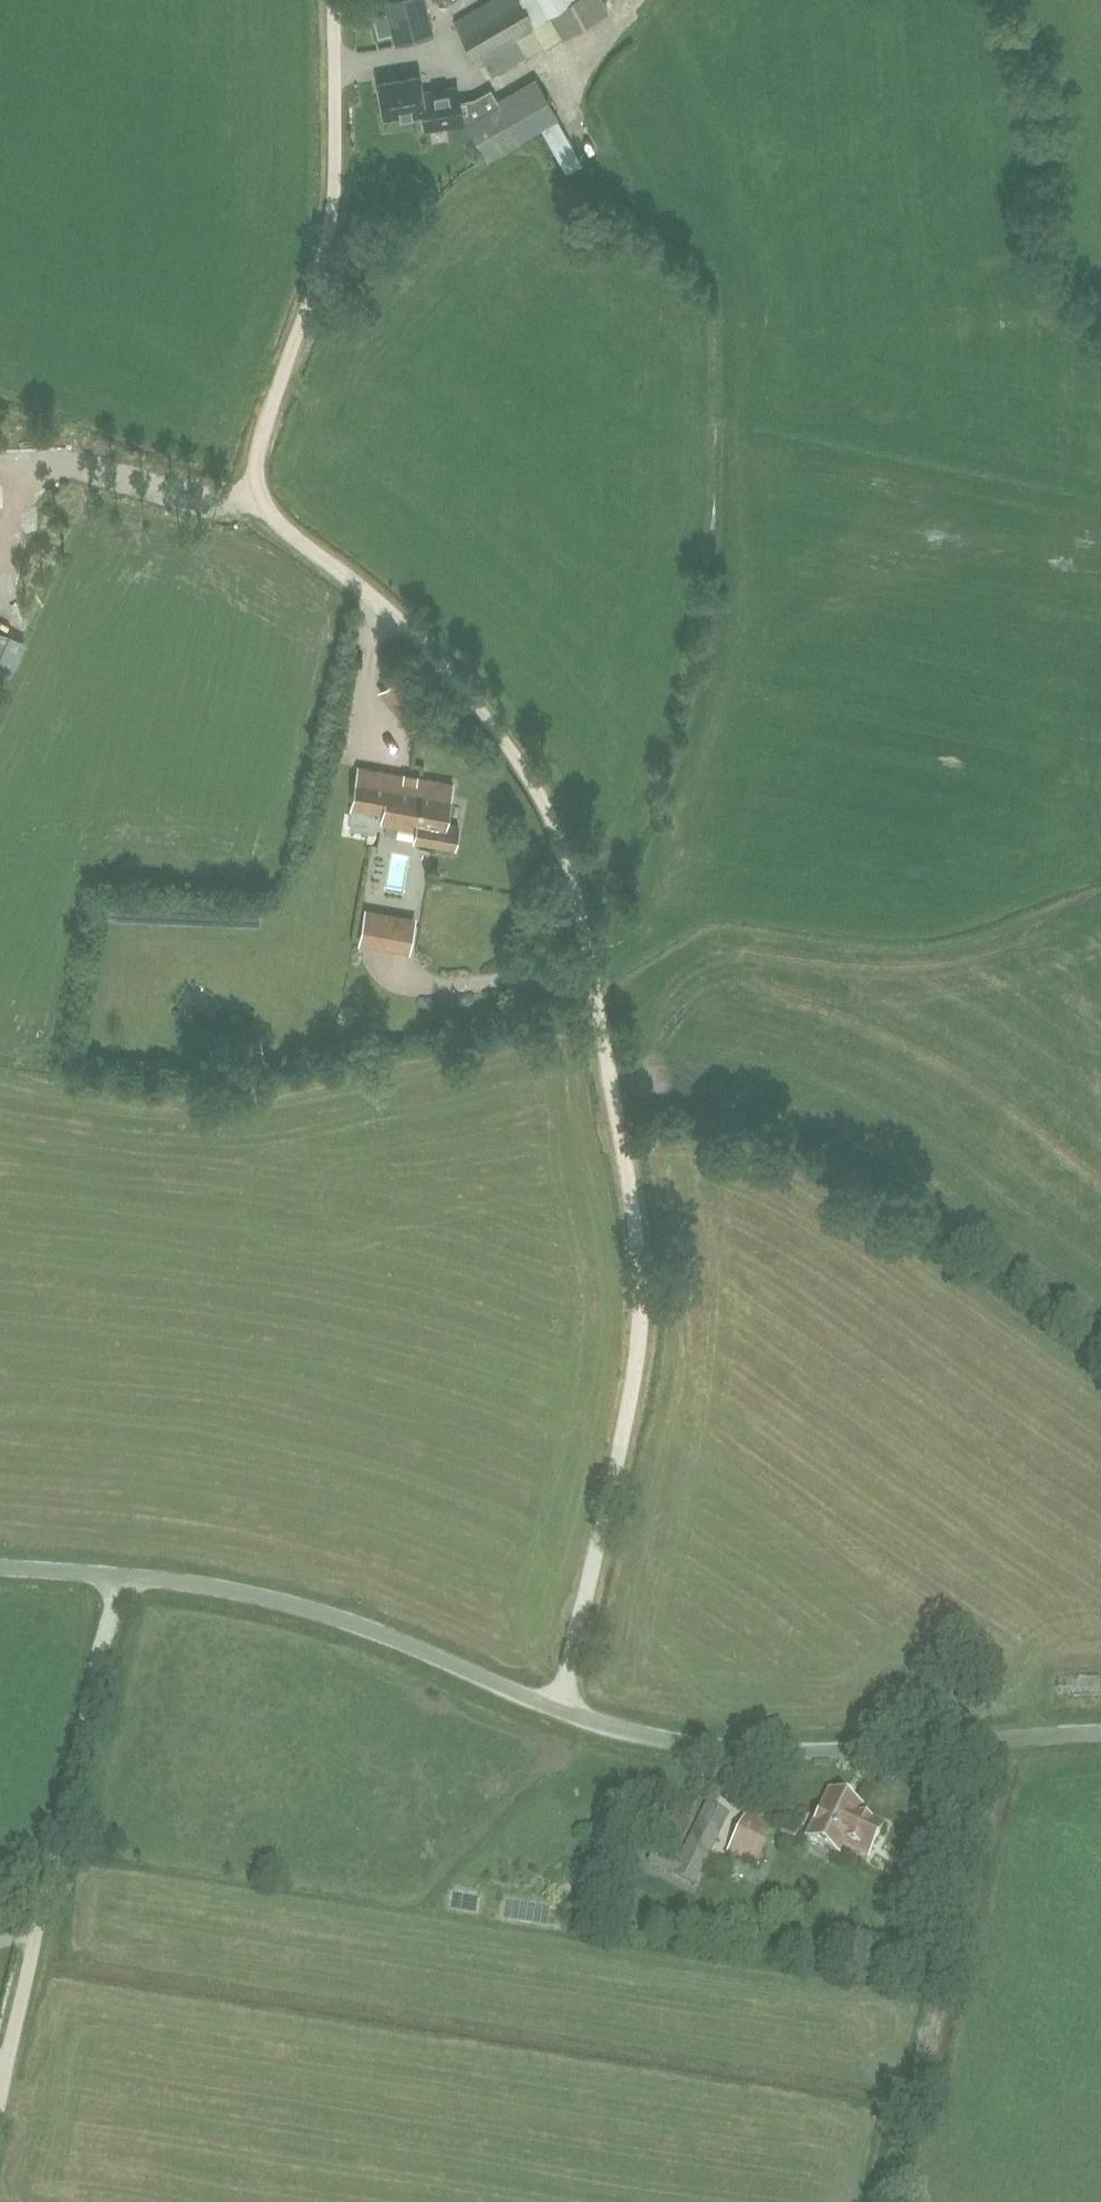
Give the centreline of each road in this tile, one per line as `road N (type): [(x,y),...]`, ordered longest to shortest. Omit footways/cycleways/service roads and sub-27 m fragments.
road 1 (track): [(557,1709),(634,1400),(646,1275),(637,1206),(592,959),(548,806),(519,757),(399,619),(285,529),(266,505),(261,453),(335,207)]
road 2 (unclassified): [(1100,1736),(747,1754),(643,1736),(529,1700),(366,1628),(279,1600),(180,1584),(0,1571)]
road 3 (track): [(125,1580),(0,2107)]
road 4 (unclassified): [(335,207),(337,0)]

